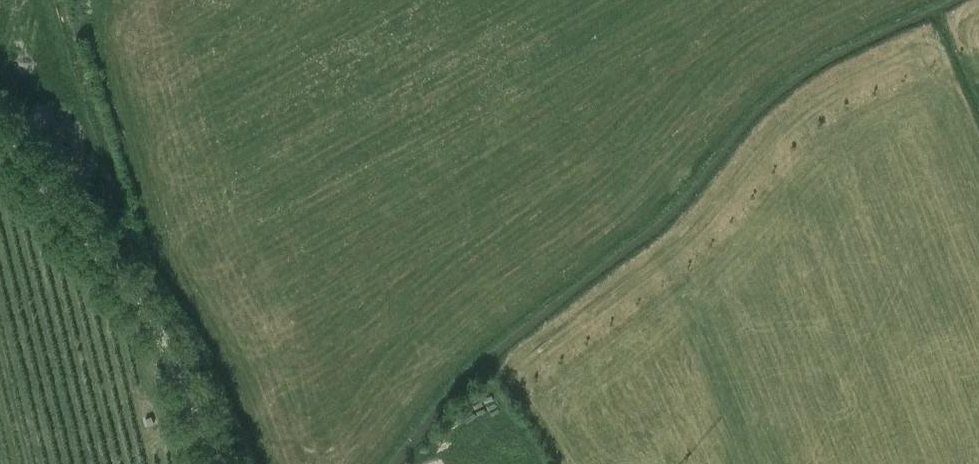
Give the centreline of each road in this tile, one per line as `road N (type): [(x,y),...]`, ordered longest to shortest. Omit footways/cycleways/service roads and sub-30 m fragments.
road 1 (track): [(219,463),(154,298),(0,136)]

